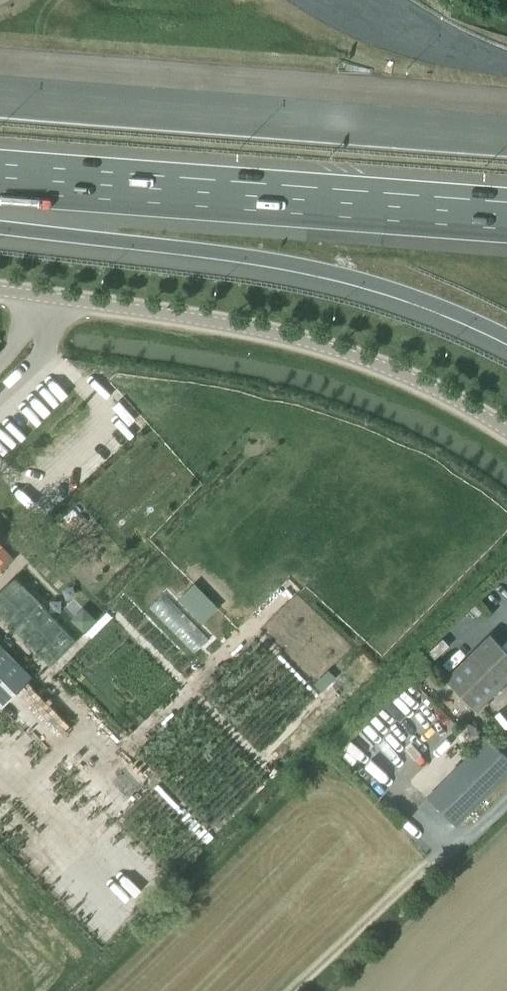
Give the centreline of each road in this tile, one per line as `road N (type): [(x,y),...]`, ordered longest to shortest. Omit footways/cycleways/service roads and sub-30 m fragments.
road 1 (unclassified): [(506,432),(423,384),(322,348),(214,323),(0,291)]
road 2 (motorway): [(0,228),(292,262),(393,288),(506,337)]
road 3 (motorway): [(506,132),(0,90)]
road 4 (motorway): [(0,177),(506,215)]
road 5 (motorway): [(506,67),(389,31),(327,0)]
road 6 (track): [(304,990),(433,865)]
road 7 (track): [(52,298),(53,329),(42,357),(0,400)]

